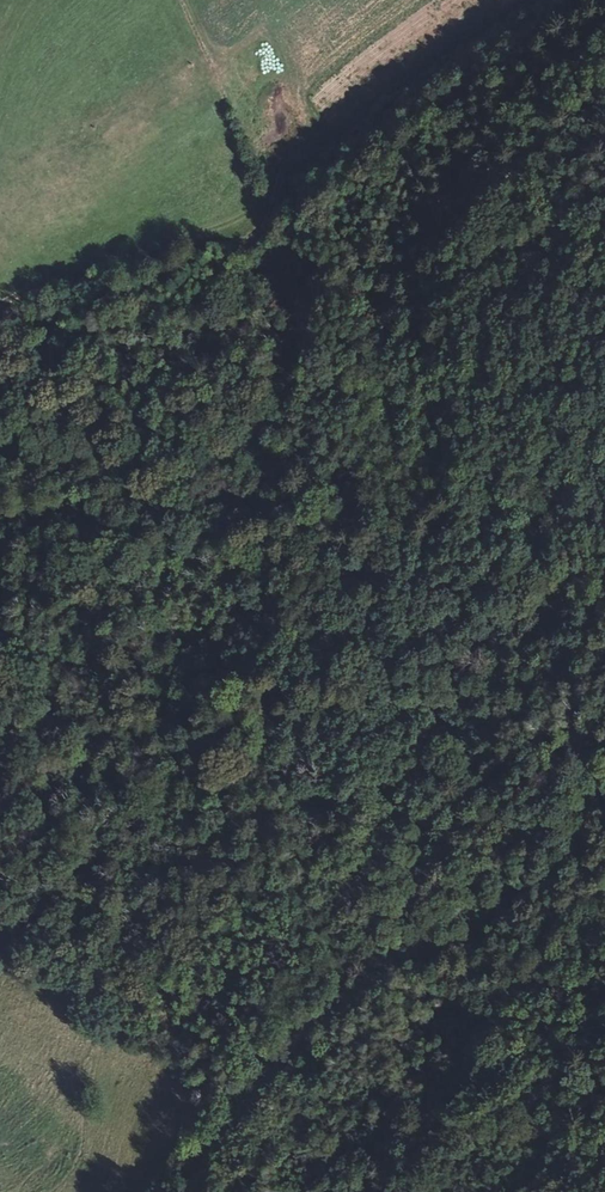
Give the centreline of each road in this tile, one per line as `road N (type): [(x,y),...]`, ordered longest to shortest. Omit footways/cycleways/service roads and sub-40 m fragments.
road 1 (track): [(0,336),(203,265),(248,238),(368,131),(480,45),(565,0)]
road 2 (track): [(604,819),(507,911),(386,967),(308,1026),(240,1103),(197,1191)]

